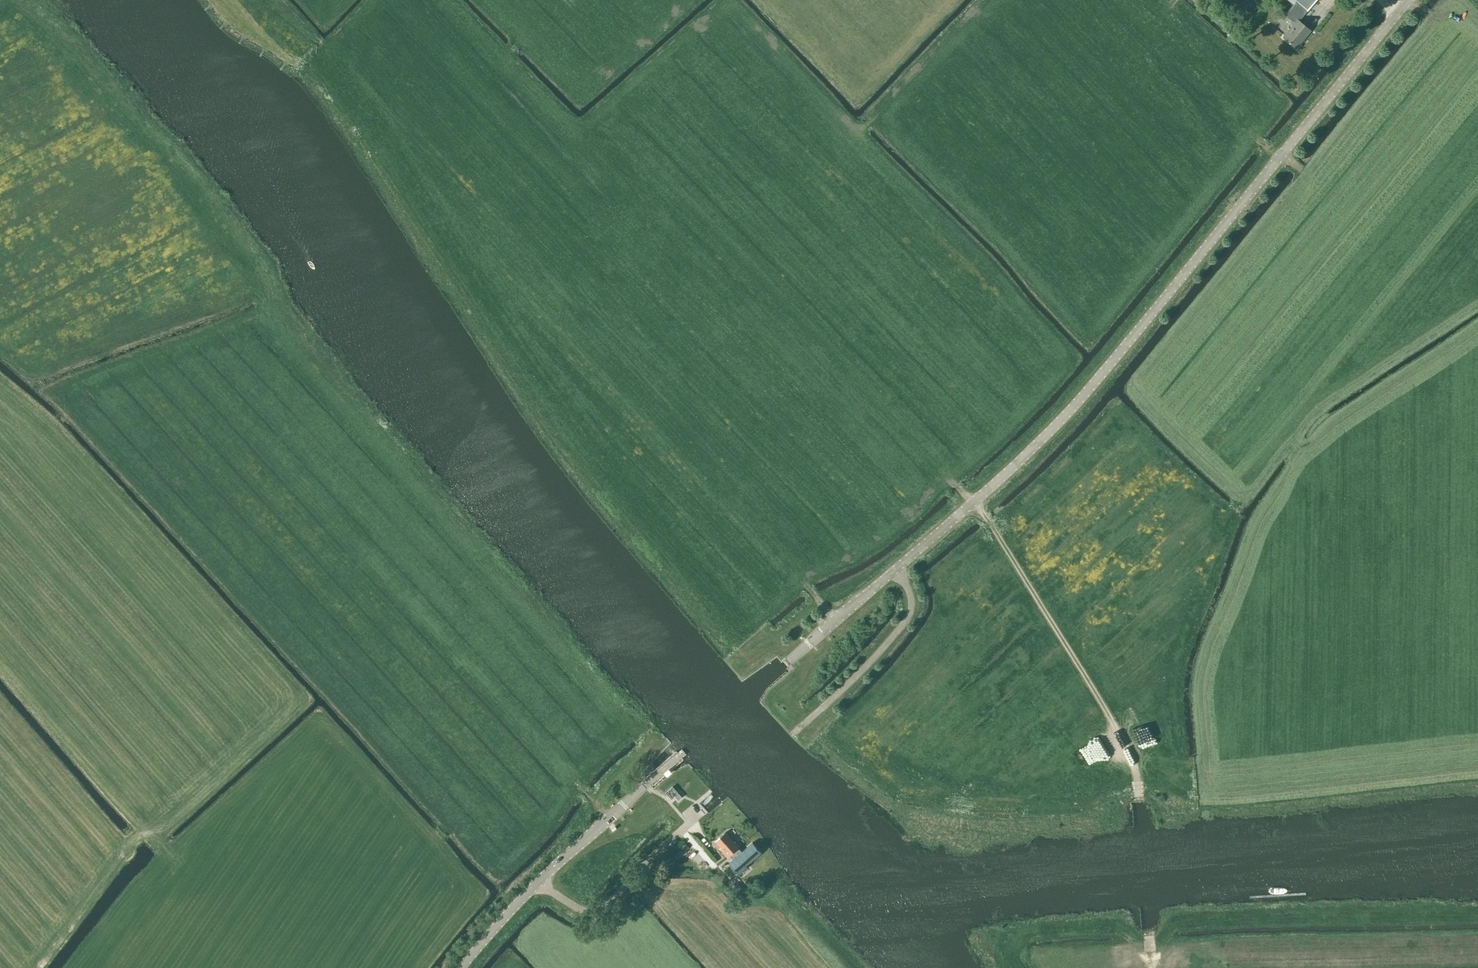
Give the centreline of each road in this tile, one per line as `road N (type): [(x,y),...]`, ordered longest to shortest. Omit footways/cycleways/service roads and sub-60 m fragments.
road 1 (tertiary): [(785,664),(1082,401),(1408,0)]
road 2 (track): [(977,501),(1130,744),(1139,797)]
road 3 (tertiary): [(461,967),(539,881),(645,786)]

